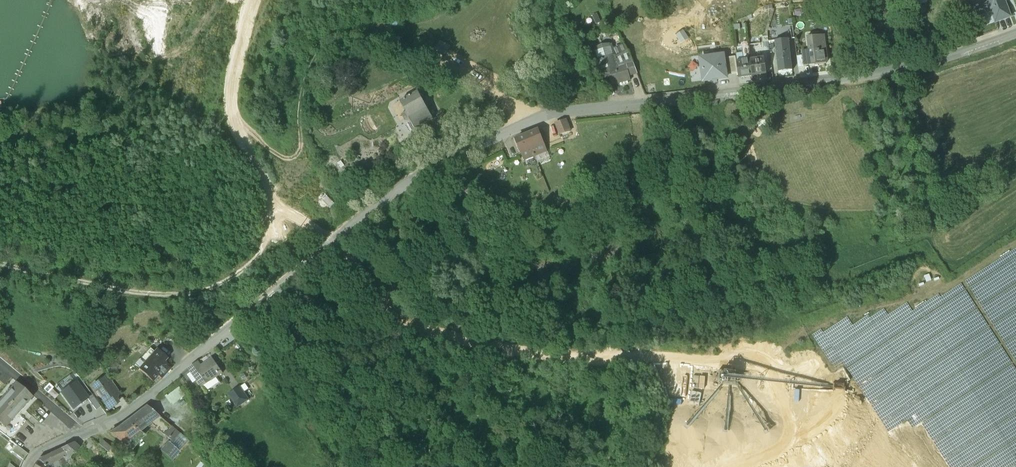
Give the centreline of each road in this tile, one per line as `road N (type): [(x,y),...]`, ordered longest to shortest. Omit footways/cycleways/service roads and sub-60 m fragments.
road 1 (residential): [(28,466),(143,404),(412,189),(508,140),(565,121),(848,89),(1015,44)]
road 2 (track): [(335,246),(414,322),(477,348),(604,365),(677,364)]
road 3 (track): [(274,249),(224,290),(172,300),(0,269)]

